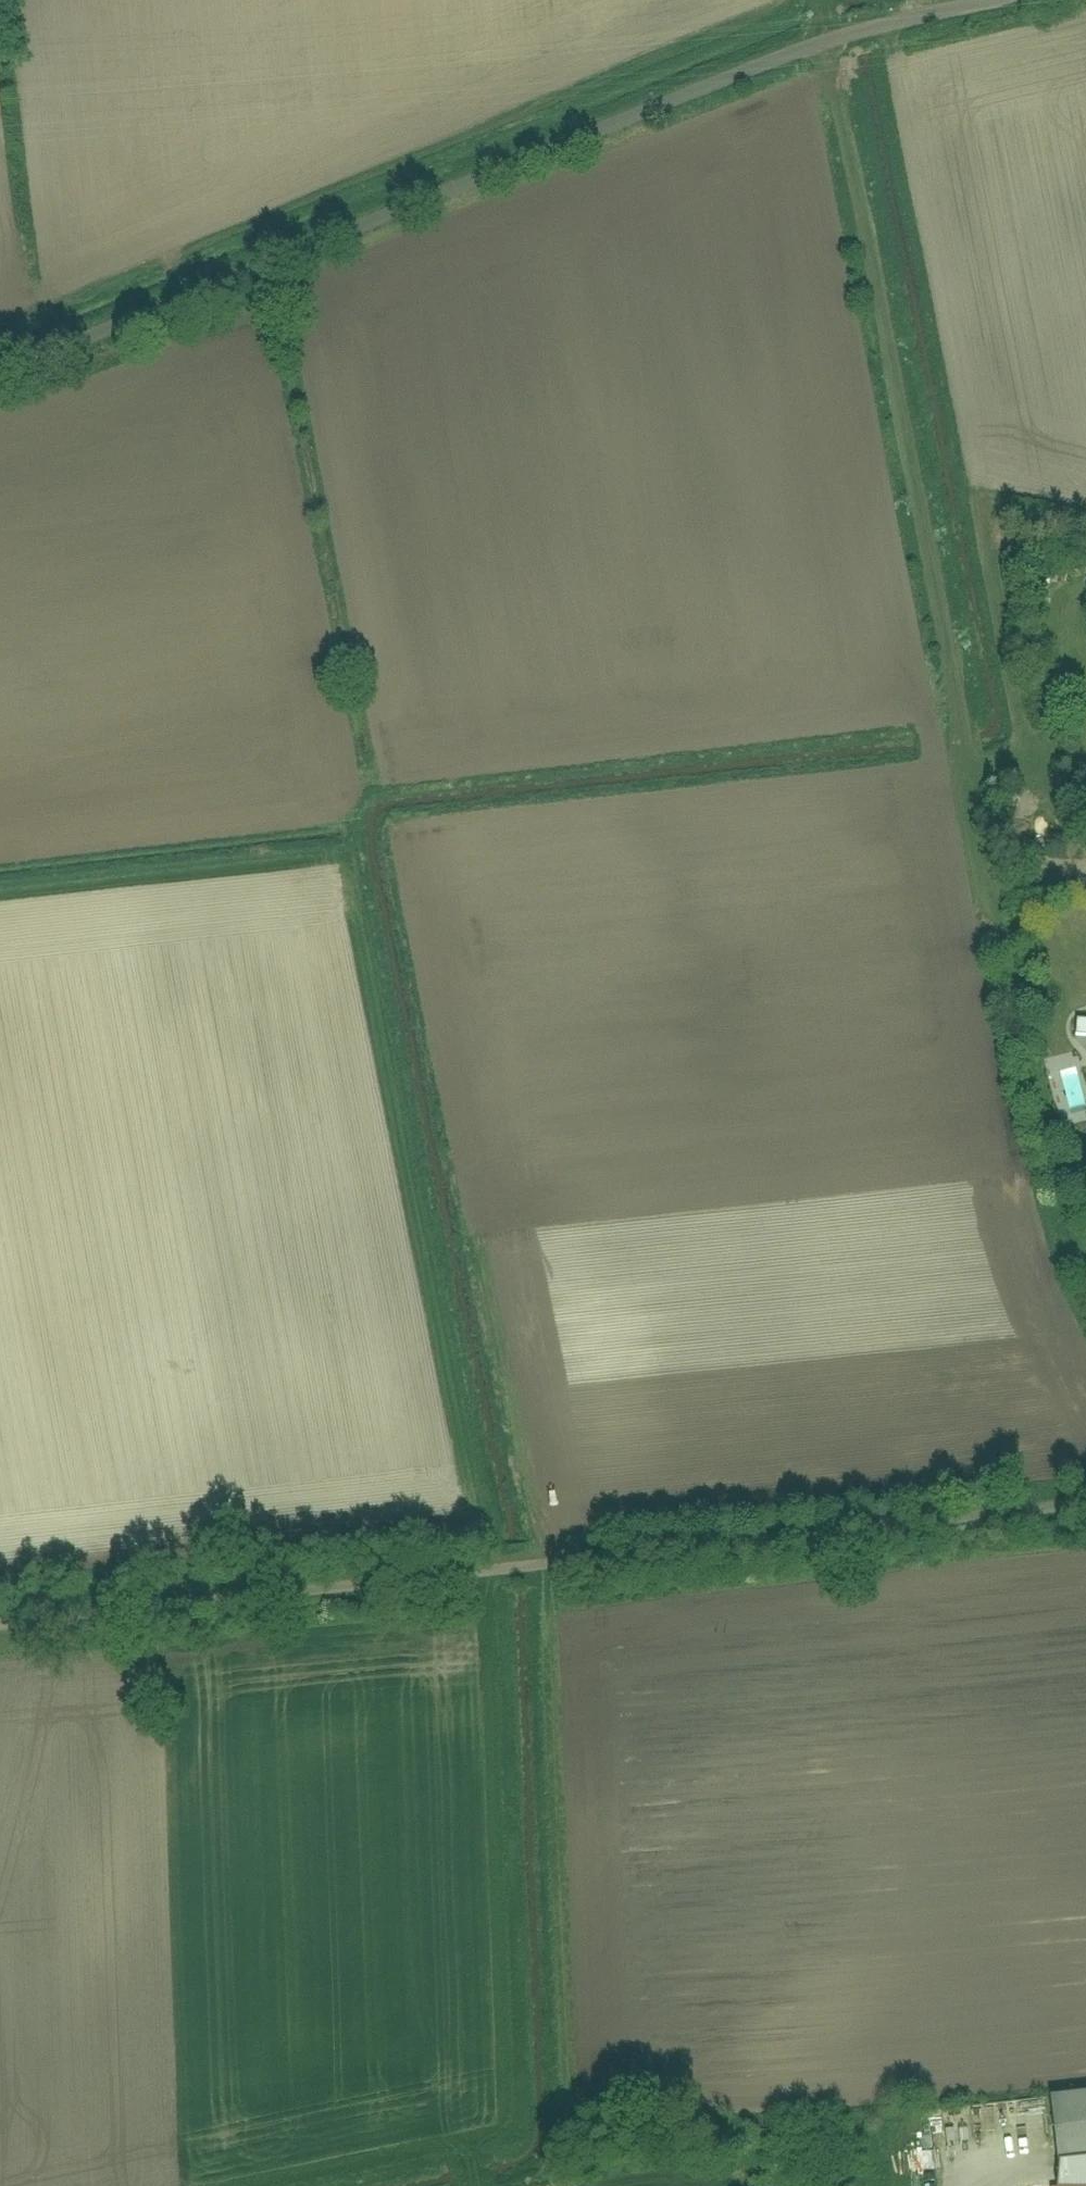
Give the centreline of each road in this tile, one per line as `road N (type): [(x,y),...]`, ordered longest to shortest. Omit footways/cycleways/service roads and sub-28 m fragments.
road 1 (track): [(835,41),(1039,1169),(1085,1275)]
road 2 (residential): [(1085,1507),(0,1626)]
road 3 (unclassified): [(0,368),(28,364),(835,41),(972,0)]

